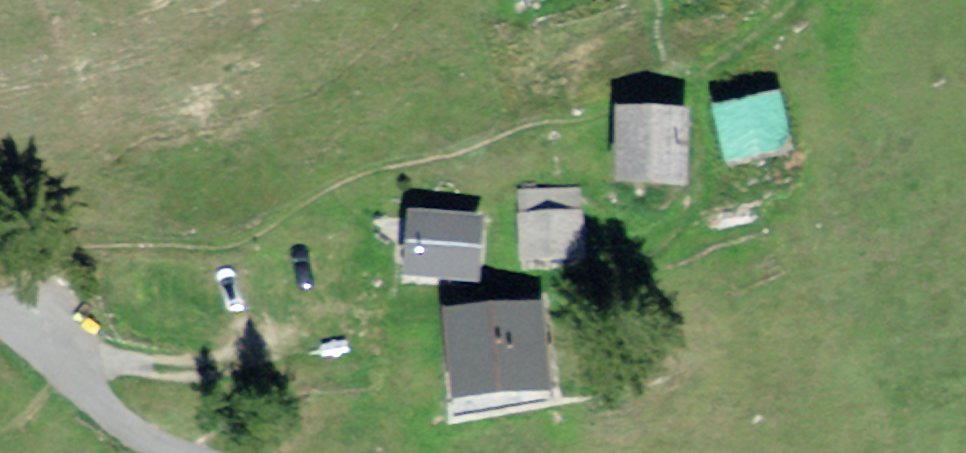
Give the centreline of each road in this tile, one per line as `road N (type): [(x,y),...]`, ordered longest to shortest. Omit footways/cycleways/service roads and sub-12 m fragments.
road 1 (track): [(0,321),(90,358),(151,369),(223,363),(354,321)]
road 2 (unclassified): [(183,452),(116,415),(23,334)]

